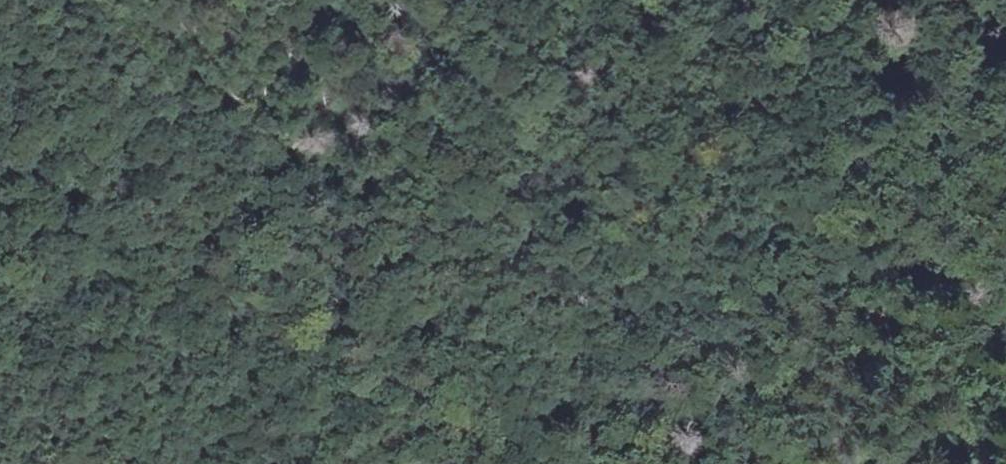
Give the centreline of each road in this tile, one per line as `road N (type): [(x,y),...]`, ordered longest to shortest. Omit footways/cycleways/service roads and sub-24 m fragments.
road 1 (track): [(1005,342),(943,463)]

